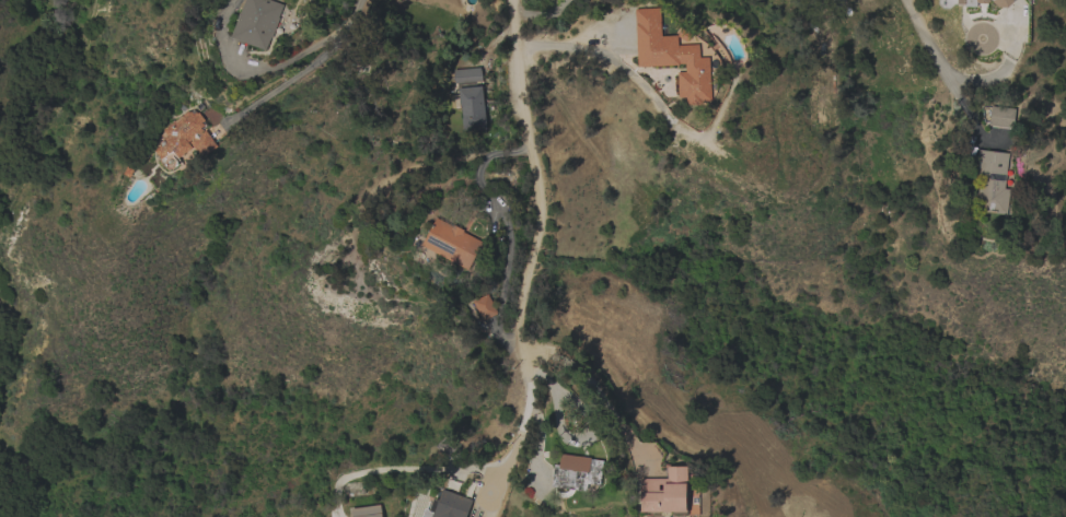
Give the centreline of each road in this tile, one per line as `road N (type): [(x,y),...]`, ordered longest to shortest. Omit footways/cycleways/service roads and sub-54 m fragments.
road 1 (residential): [(513,0),(538,173),(522,319),(533,411),(491,490)]
road 2 (residential): [(902,0),(904,35),(955,84),(1003,79),(1017,48)]

